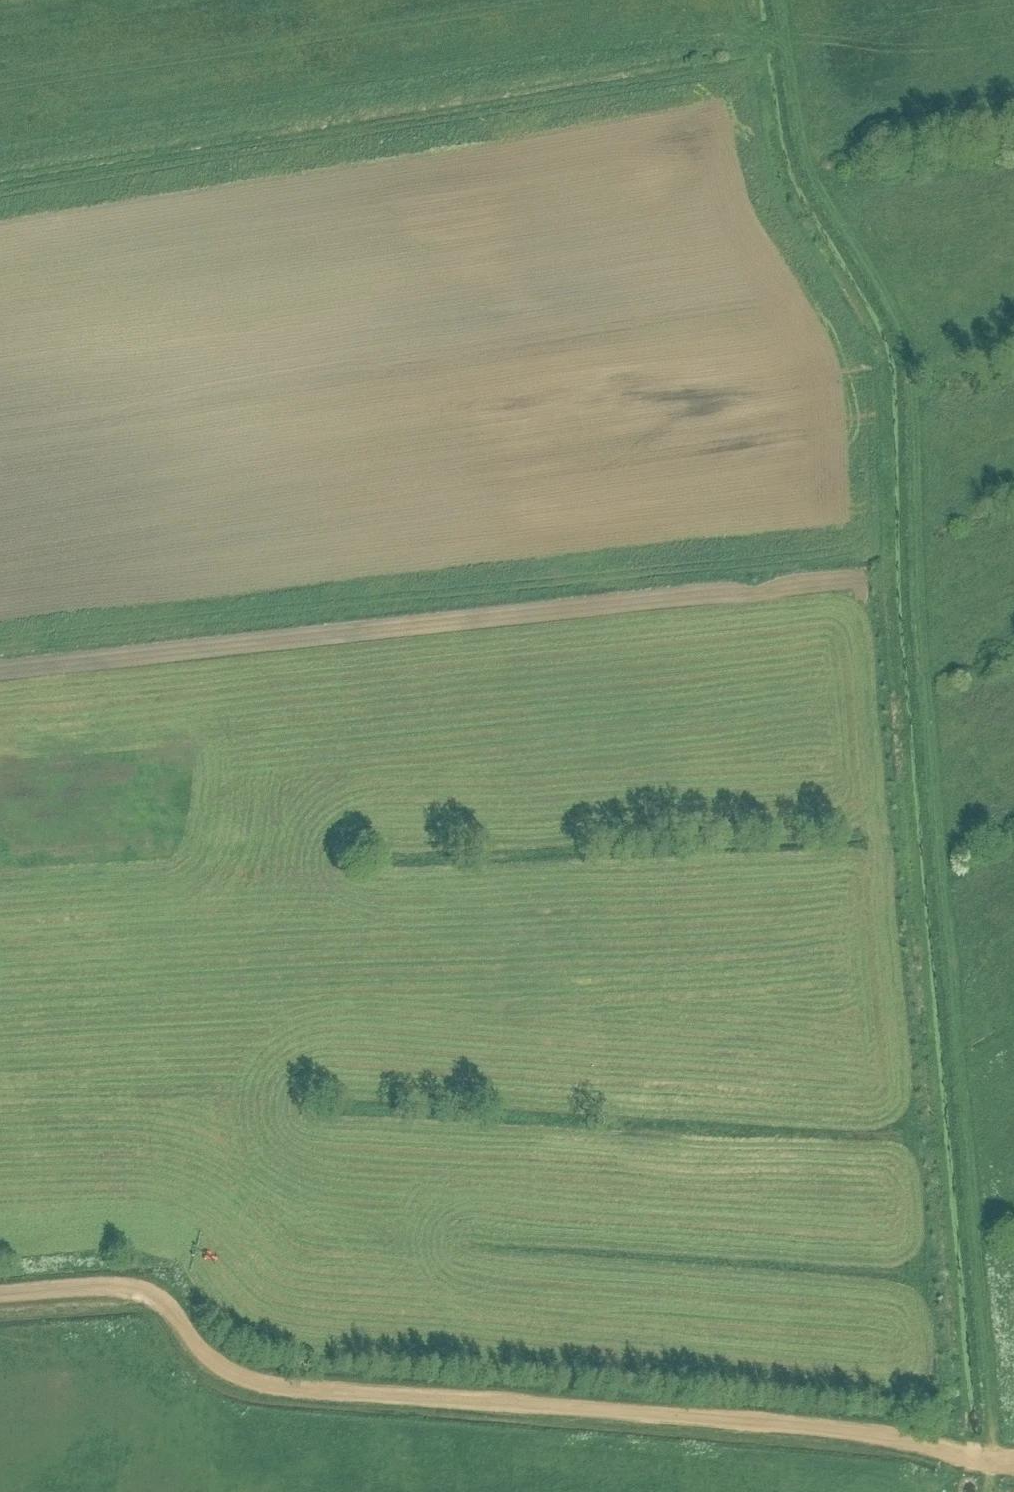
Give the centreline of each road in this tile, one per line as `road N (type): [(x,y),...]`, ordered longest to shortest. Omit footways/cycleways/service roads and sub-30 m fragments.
road 1 (track): [(0,1295),(115,1286),(149,1297),(209,1358),(248,1384),(845,1431),(1013,1459)]

